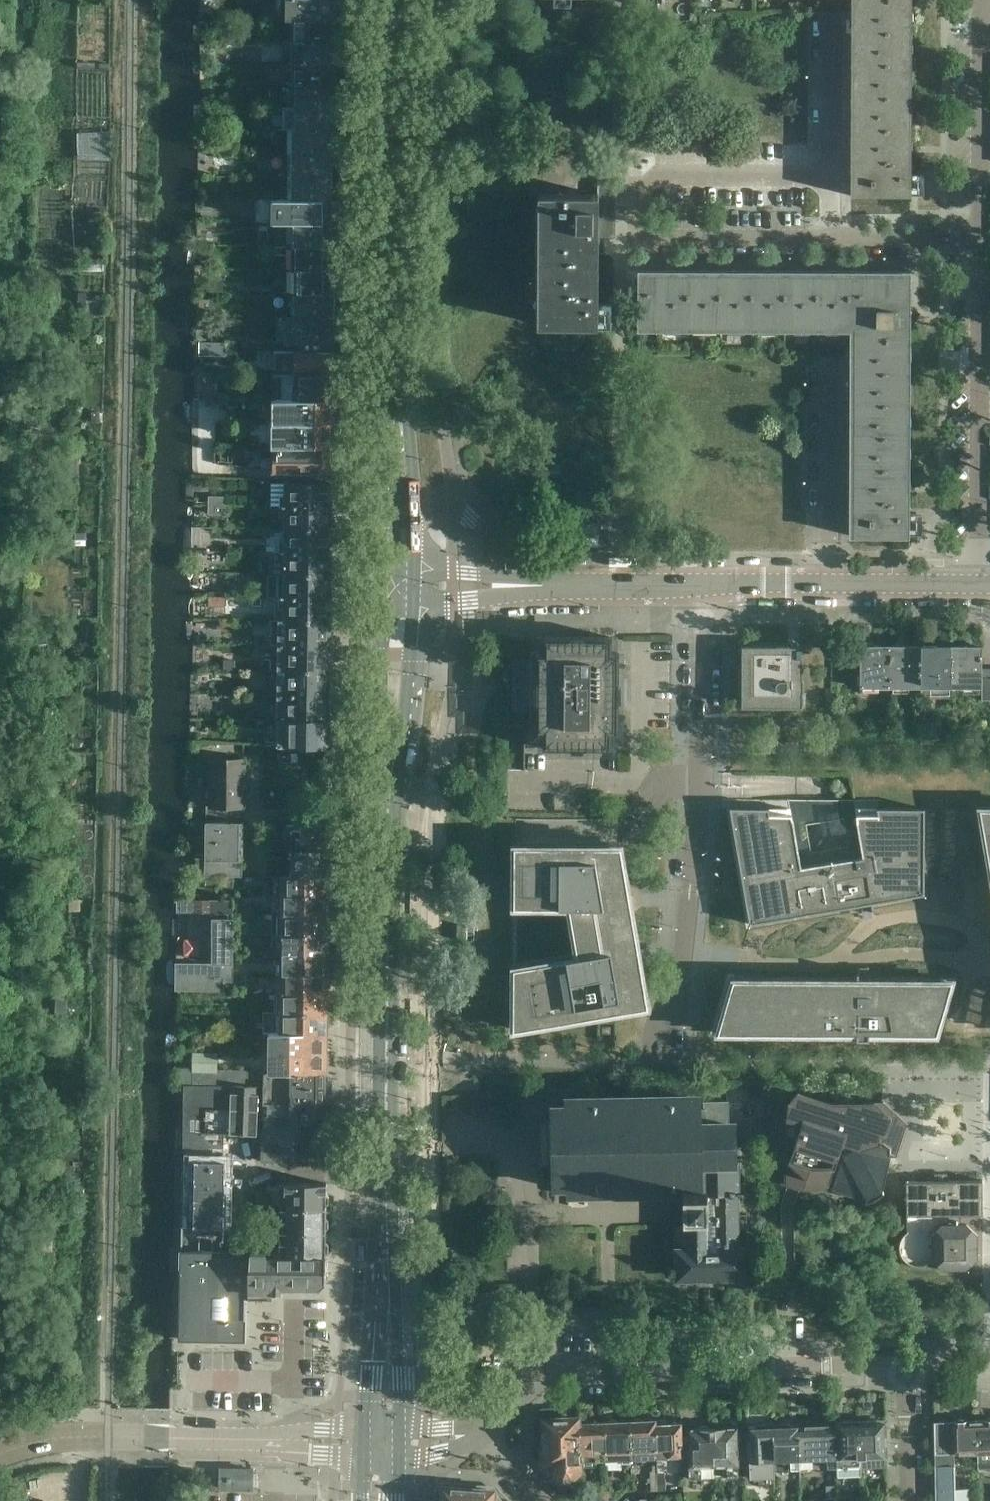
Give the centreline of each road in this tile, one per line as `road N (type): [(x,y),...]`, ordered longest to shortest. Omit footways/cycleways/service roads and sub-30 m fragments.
road 1 (secondary): [(384,1441),(387,593)]
road 2 (secondary): [(387,593),(389,0)]
road 3 (residential): [(668,1036),(681,1005),(703,748),(703,591)]
road 4 (unclassified): [(483,1430),(535,1385),(563,1377),(905,1365)]
road 5 (residential): [(833,180),(659,180),(642,199),(650,237),(833,239)]
road 6 (unclassified): [(0,1457),(91,1437),(384,1441)]
road 7 (residential): [(984,591),(984,237)]
road 8 (tertiary): [(703,591),(469,585),(387,593)]
road 9 (residential): [(825,591),(826,363)]
road 10 (residential): [(984,237),(983,21)]
road 11 (tertiary): [(984,591),(825,591)]
road 12 (residential): [(833,180),(833,23)]
road 13 (residential): [(833,239),(984,237)]
road 14 (residential): [(910,1500),(905,1365)]
road 15 (tertiary): [(825,591),(703,591)]

